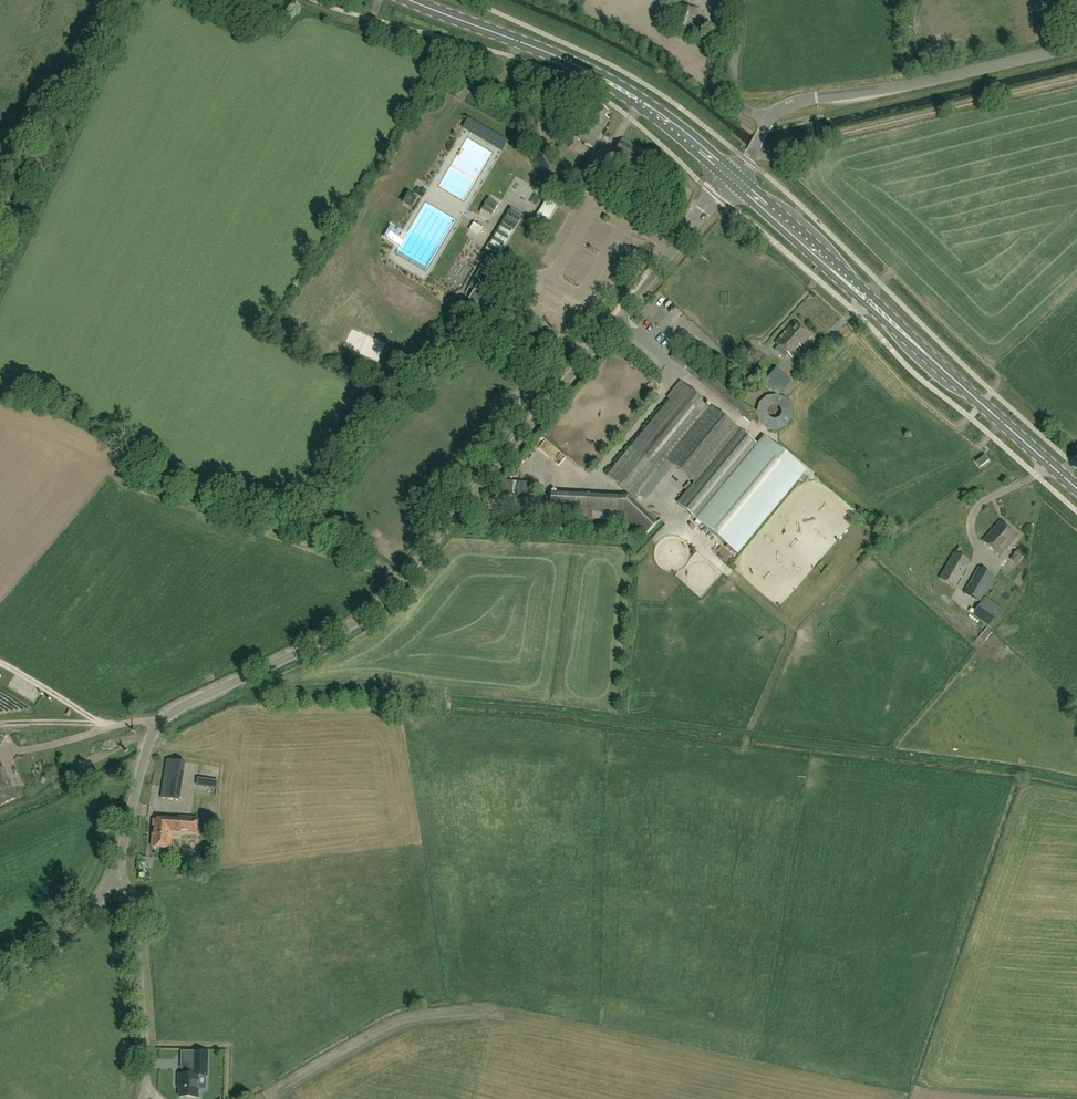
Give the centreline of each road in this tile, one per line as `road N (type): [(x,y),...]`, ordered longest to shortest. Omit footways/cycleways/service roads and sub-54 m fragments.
road 1 (unclassified): [(116,874),(156,726),(339,633),(389,595),(734,175)]
road 2 (primary): [(1076,489),(734,175)]
road 3 (primary): [(734,175),(622,88),(415,0)]
road 4 (unclassified): [(768,116),(815,97),(1076,46)]
road 5 (unclassified): [(142,1098),(134,909),(116,874)]
road 6 (unclassified): [(0,980),(71,937),(116,874)]
road 7 (track): [(156,726),(133,722),(1,751)]
road 8 (unclassified): [(768,116),(734,95),(737,0)]
road 9 (track): [(115,727),(0,662)]

